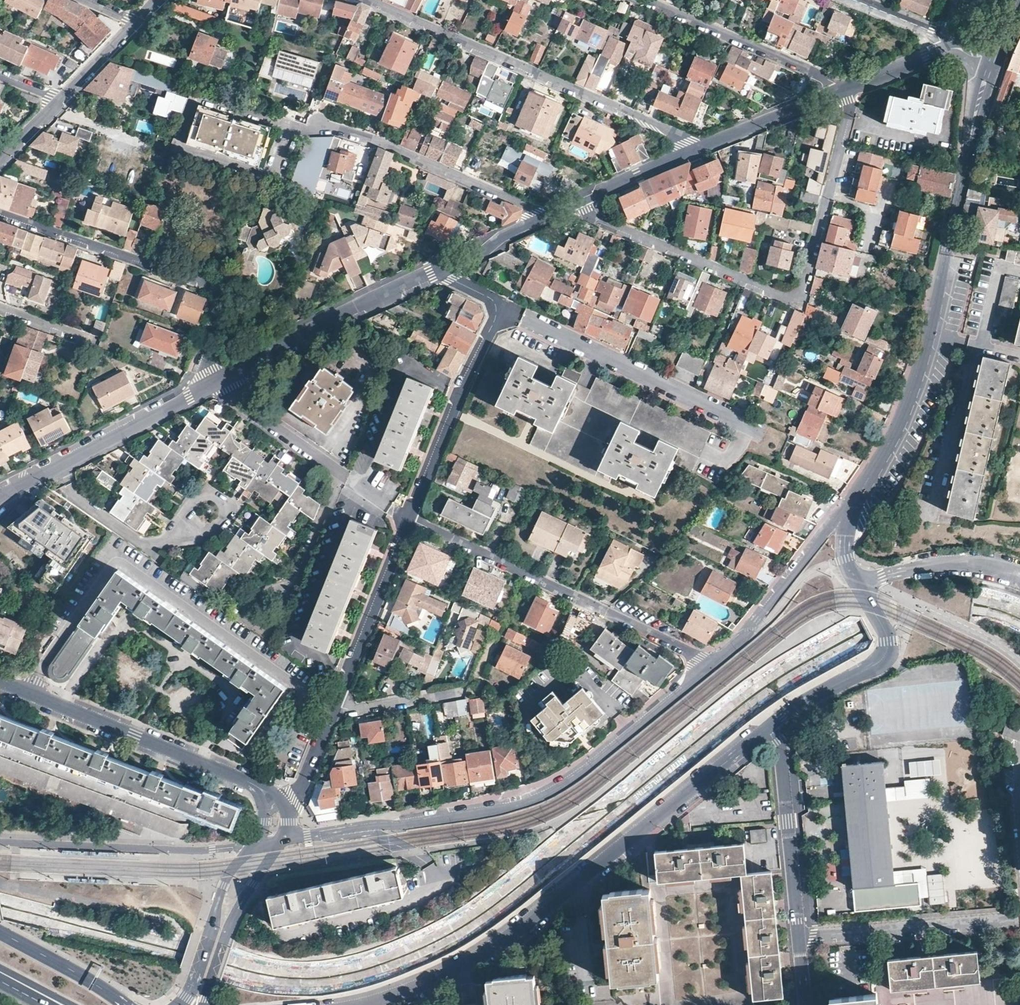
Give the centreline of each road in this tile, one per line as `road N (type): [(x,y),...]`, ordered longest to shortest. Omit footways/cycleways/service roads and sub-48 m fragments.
road 1 (residential): [(772,724),(516,932),(464,967),(379,1004)]
road 2 (residential): [(713,662),(547,796),(509,808),(281,840)]
road 3 (residential): [(991,59),(911,397),(850,512)]
road 4 (residential): [(845,90),(847,113),(803,288),(793,296),(584,211),(577,202)]
road 5 (residential): [(695,150),(662,124),(370,0)]
road 6 (residential): [(207,387),(204,372),(227,292),(222,286),(0,212)]
road 7 (residential): [(713,662),(408,518)]
road 8 (residential): [(442,266),(500,311),(408,518)]
road 9 (residential): [(261,787),(0,680)]
road 10 (residential): [(218,380),(442,266)]
road 11 (residential): [(541,218),(385,142),(317,124)]
road 12 (residential): [(1019,920),(800,936)]
road 13 (residential): [(845,90),(648,0)]
road 14 (residential): [(800,936),(784,746),(772,724)]
road 15 (residential): [(236,608),(273,630),(341,473)]
road 16 (residential): [(860,586),(890,641),(887,660),(772,724)]
road 17 (residential): [(408,518),(331,713)]
road 18 (residential): [(850,512),(713,662)]
road 19 (residential): [(205,1004),(237,910),(281,840)]
road 20 (residential): [(255,844),(222,888),(183,1004)]
road 21 (residential): [(58,466),(207,387)]
road 22 (residential): [(58,466),(66,488),(140,541),(191,525)]
road 23 (residential): [(860,586),(938,563),(1019,570)]
road 24 (residential): [(695,150),(845,90)]
road 25 (residential): [(341,473),(218,380)]
road 26 (secondary): [(127,1004),(0,932)]
road 27 (residential): [(462,691),(331,713)]
road 28 (residential): [(577,202),(695,150)]

